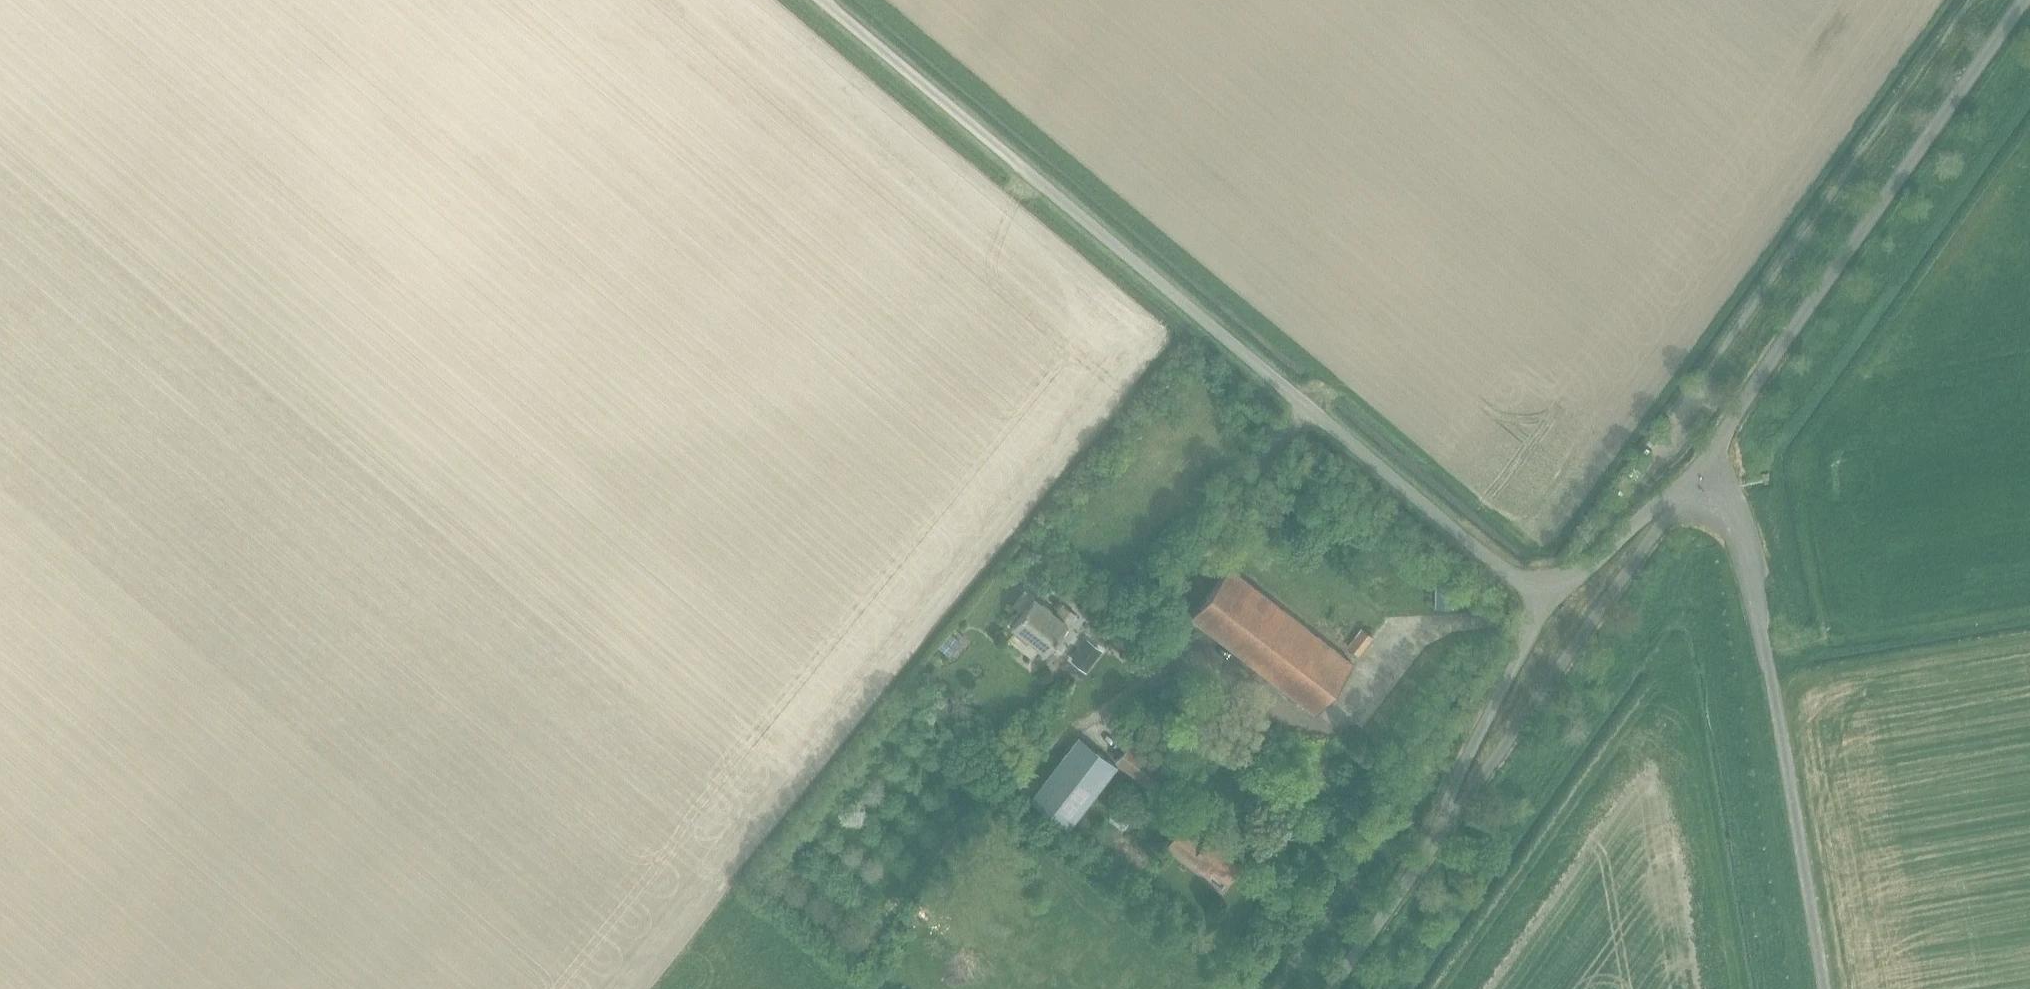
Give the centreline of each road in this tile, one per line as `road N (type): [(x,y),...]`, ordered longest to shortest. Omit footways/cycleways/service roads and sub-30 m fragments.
road 1 (unclassified): [(1544,598),(818,0)]
road 2 (unclassified): [(1703,469),(2008,0)]
road 3 (unclassified): [(1820,988),(1744,538),(1703,469)]
road 4 (unclassified): [(1434,840),(1688,490)]
road 5 (unclassified): [(1544,598),(1439,805),(1434,840)]
road 6 (unclassified): [(1328,988),(1434,840)]
road 7 (unclassified): [(1688,490),(1668,495),(1544,598)]

